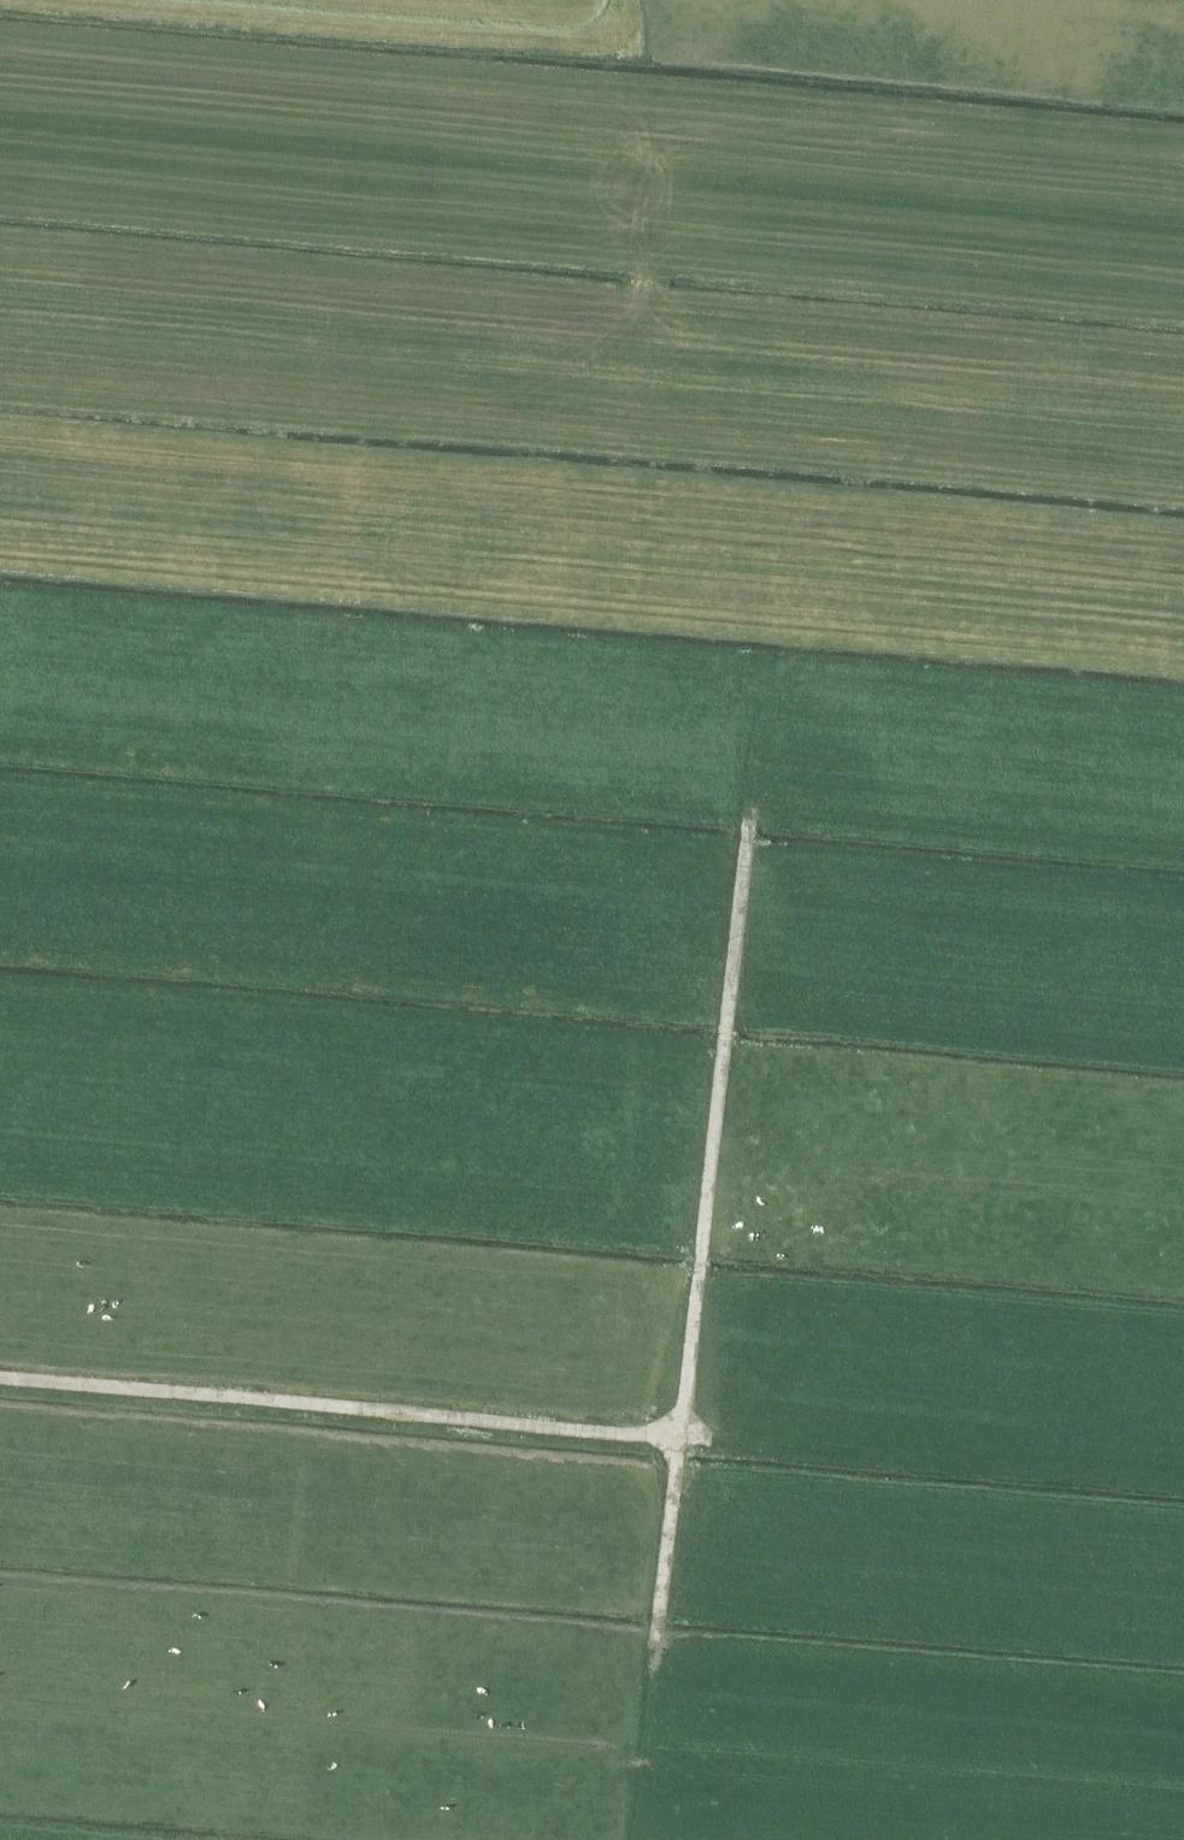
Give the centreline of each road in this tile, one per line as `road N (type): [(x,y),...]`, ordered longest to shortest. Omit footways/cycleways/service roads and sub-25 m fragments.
road 1 (track): [(659,1650),(754,822)]
road 2 (track): [(681,1430),(0,1371)]

